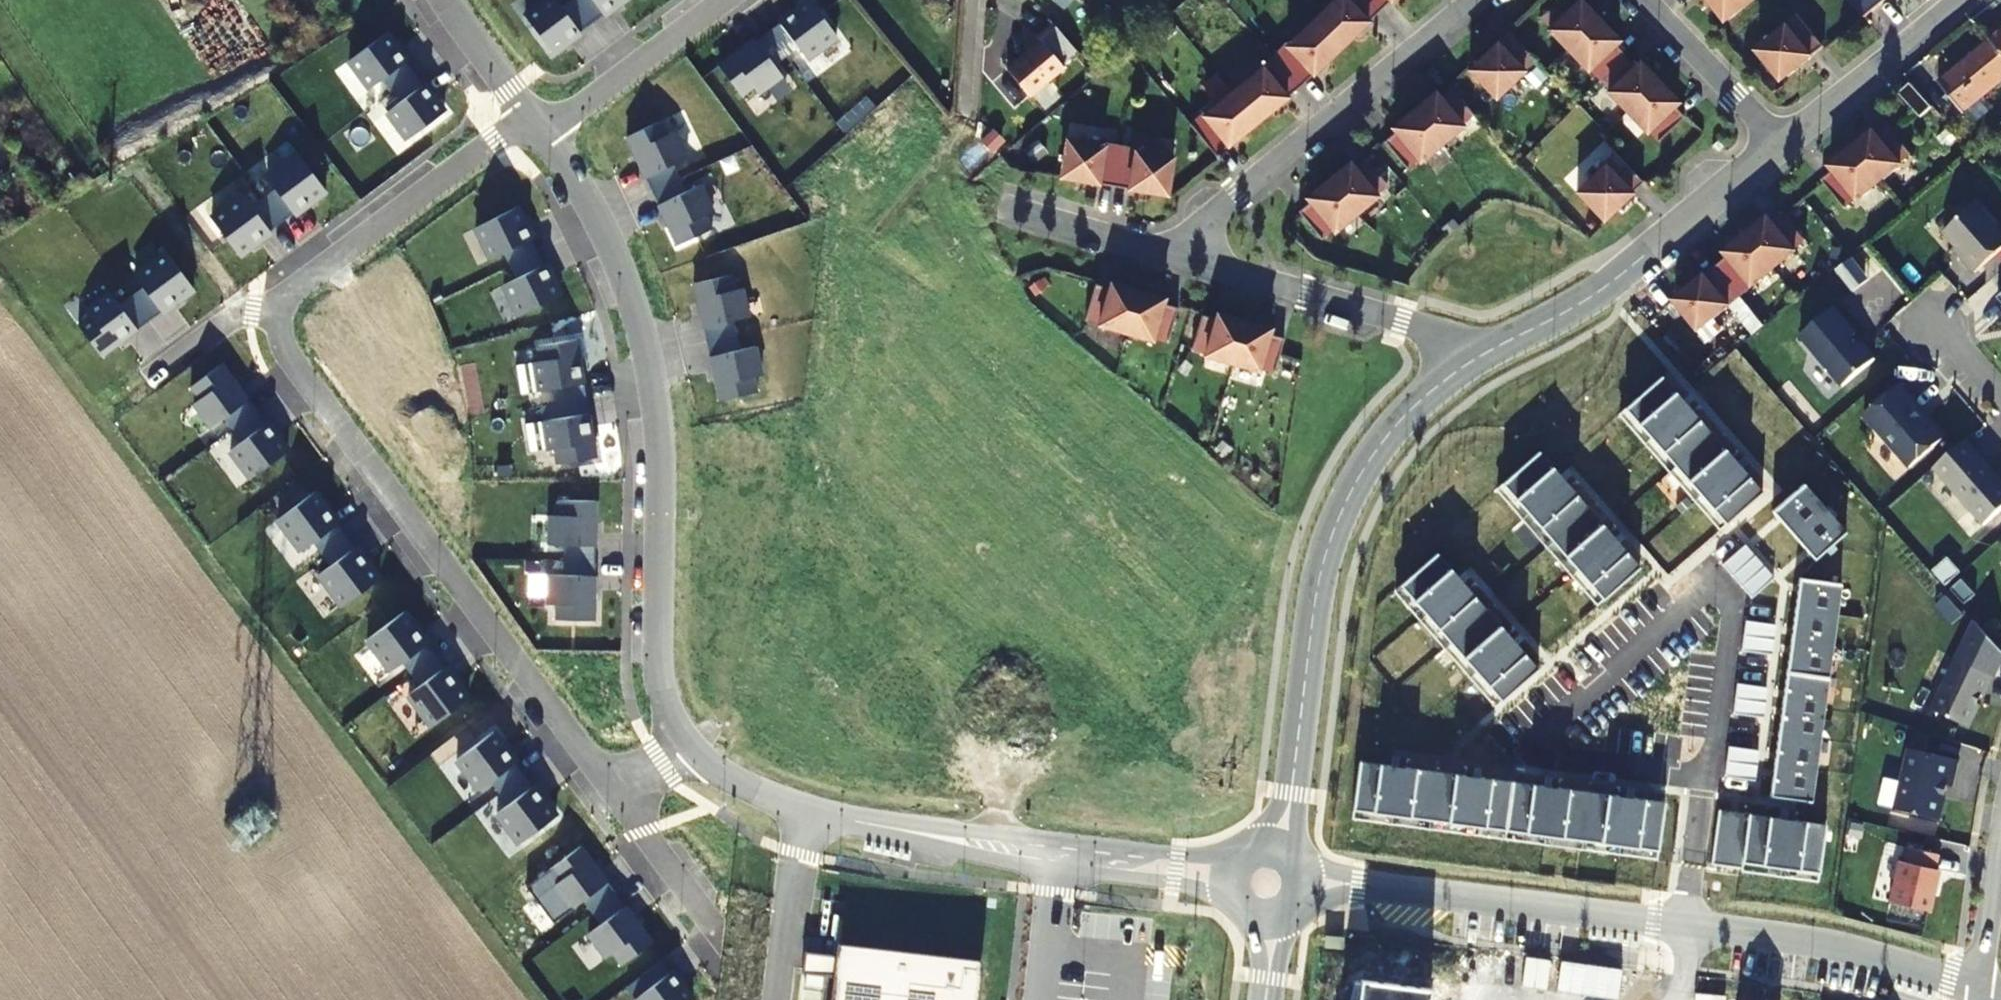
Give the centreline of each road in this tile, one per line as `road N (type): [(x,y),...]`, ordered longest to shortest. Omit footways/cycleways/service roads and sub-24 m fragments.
road 1 (residential): [(609,791),(280,338),(294,288),(316,269),(495,141),(535,126)]
road 2 (residential): [(692,744),(674,718),(657,657),(653,410),(612,268),(535,126)]
road 3 (residential): [(1360,886),(1817,944),(1982,992)]
road 4 (residential): [(1293,792),(1319,590),(1338,527),(1403,416),(1478,354)]
road 5 (residential): [(1195,260),(1207,219),(1481,0)]
road 6 (residential): [(1233,855),(1186,859),(845,826)]
road 7 (residential): [(845,826),(1227,897)]
road 8 (residential): [(1478,354),(1588,296),(1783,146)]
road 9 (residential): [(1195,260),(1430,325),(1478,354)]
road 10 (residential): [(1783,146),(1967,0)]
road 11 (residential): [(724,0),(566,116),(535,126)]
road 12 (residential): [(1644,0),(1783,146)]
road 13 (residential): [(1023,215),(1195,260)]
road 14 (residential): [(845,826),(729,777),(692,744)]
road 15 (residential): [(609,791),(710,923)]
road 16 (residential): [(535,126),(449,0)]
road 17 (residential): [(2000,862),(1982,992)]

